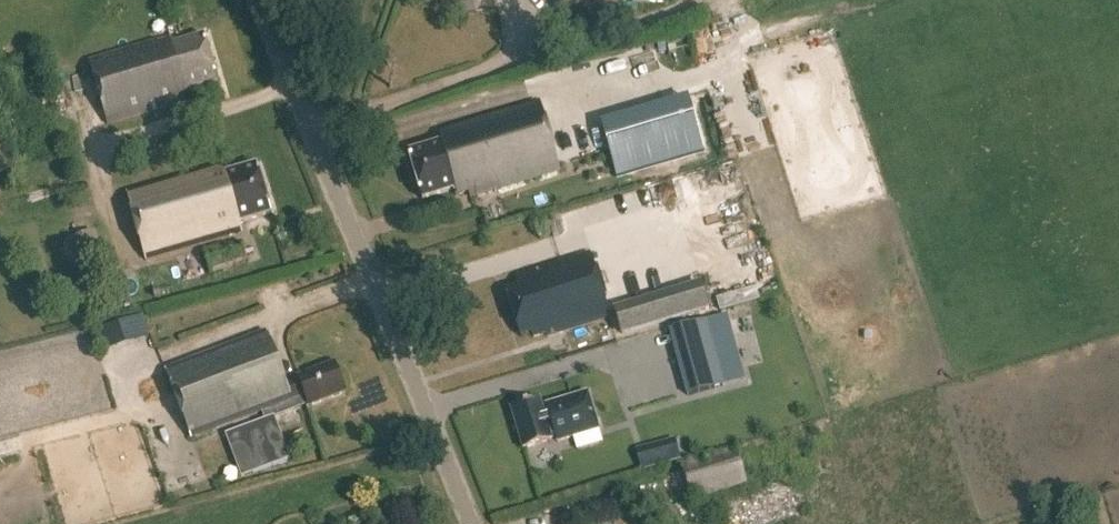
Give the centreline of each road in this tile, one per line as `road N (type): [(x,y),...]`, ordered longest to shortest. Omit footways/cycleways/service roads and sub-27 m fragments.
road 1 (tertiary): [(470,523),(256,0)]

